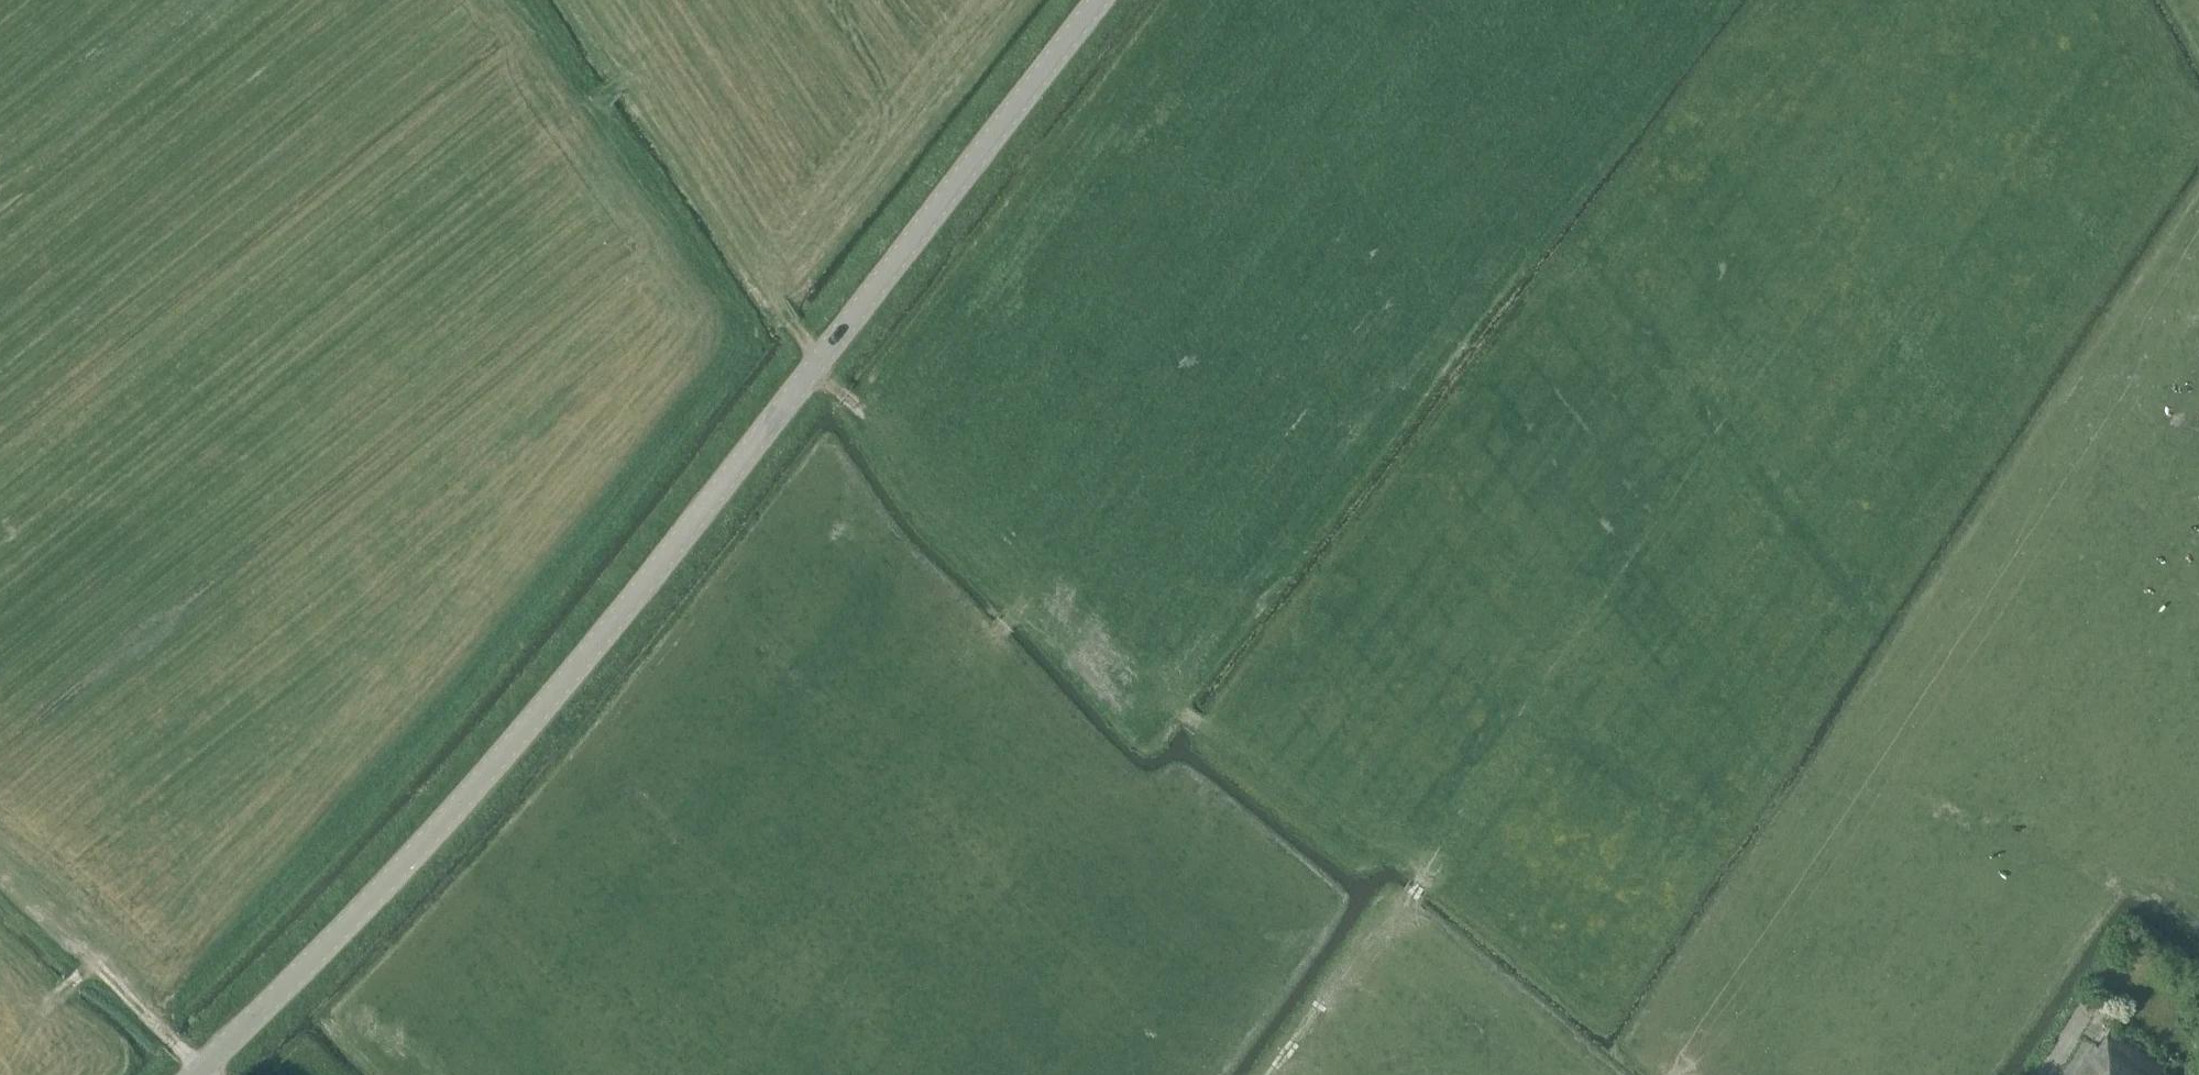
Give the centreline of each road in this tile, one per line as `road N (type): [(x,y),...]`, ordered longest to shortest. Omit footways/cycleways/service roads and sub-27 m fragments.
road 1 (secondary): [(215,1074),(442,850),(656,590),(1111,0)]

